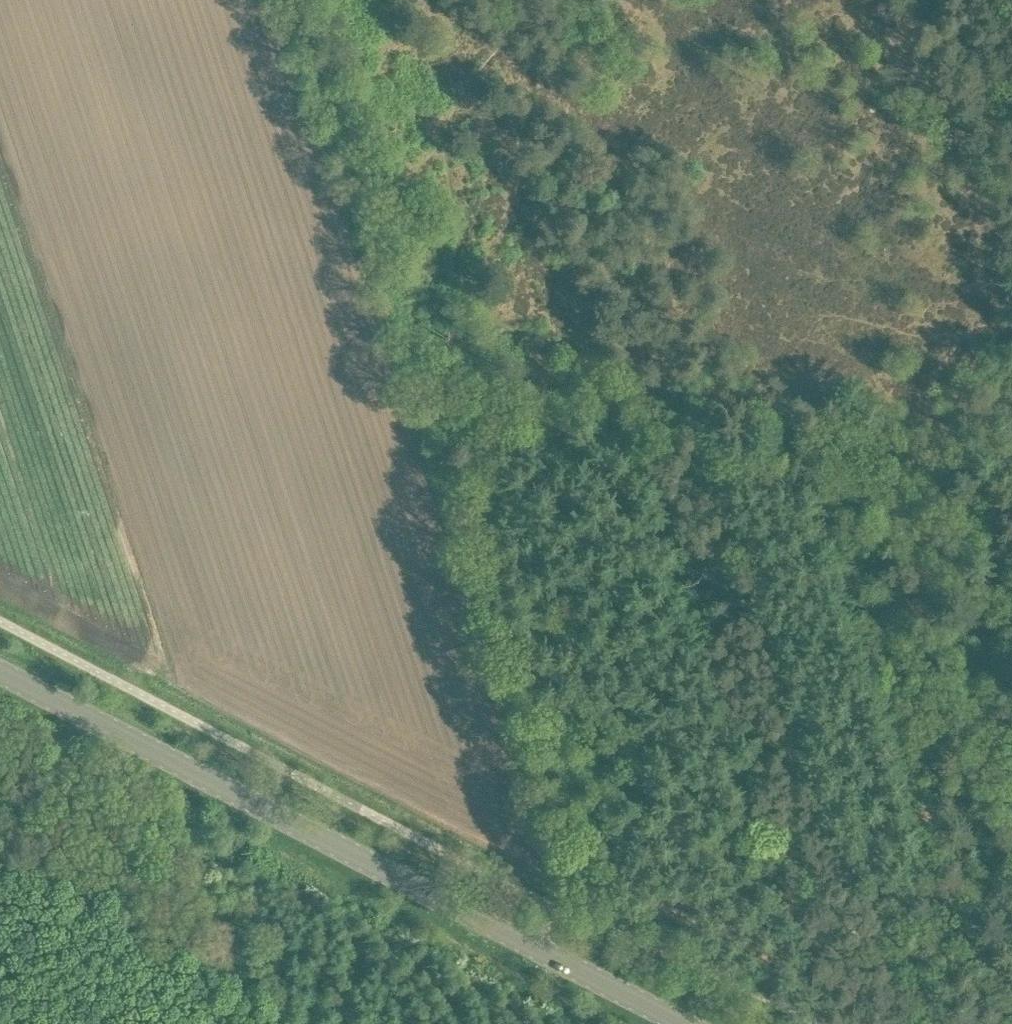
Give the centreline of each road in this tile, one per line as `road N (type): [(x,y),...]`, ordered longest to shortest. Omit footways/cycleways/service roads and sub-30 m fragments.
road 1 (tertiary): [(688,1023),(0,671)]

